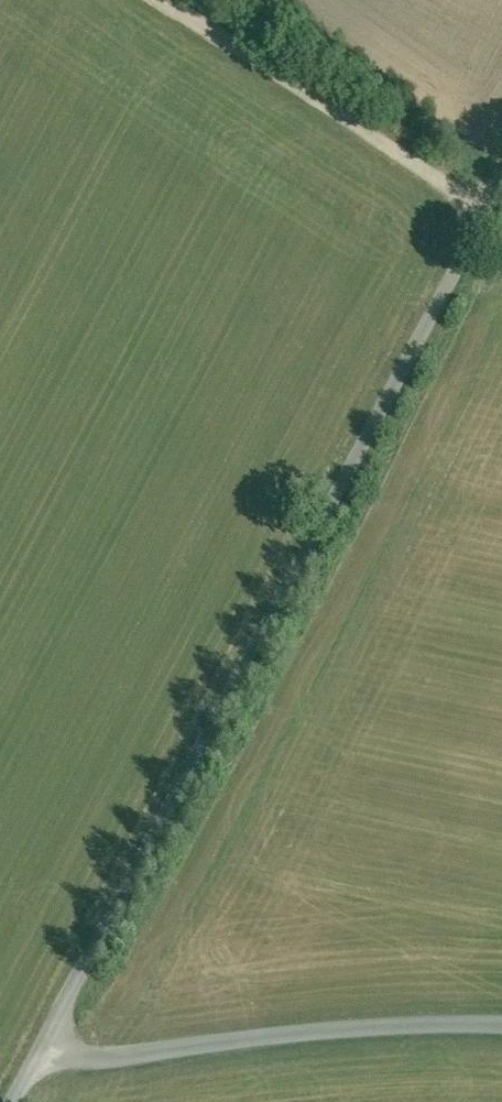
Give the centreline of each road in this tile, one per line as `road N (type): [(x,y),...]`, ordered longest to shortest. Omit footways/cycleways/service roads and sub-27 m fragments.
road 1 (unclassified): [(36,1055),(501,170)]
road 2 (unclassified): [(36,1055),(81,1059),(347,1028),(501,1025)]
road 3 (track): [(474,222),(425,176),(158,0)]

